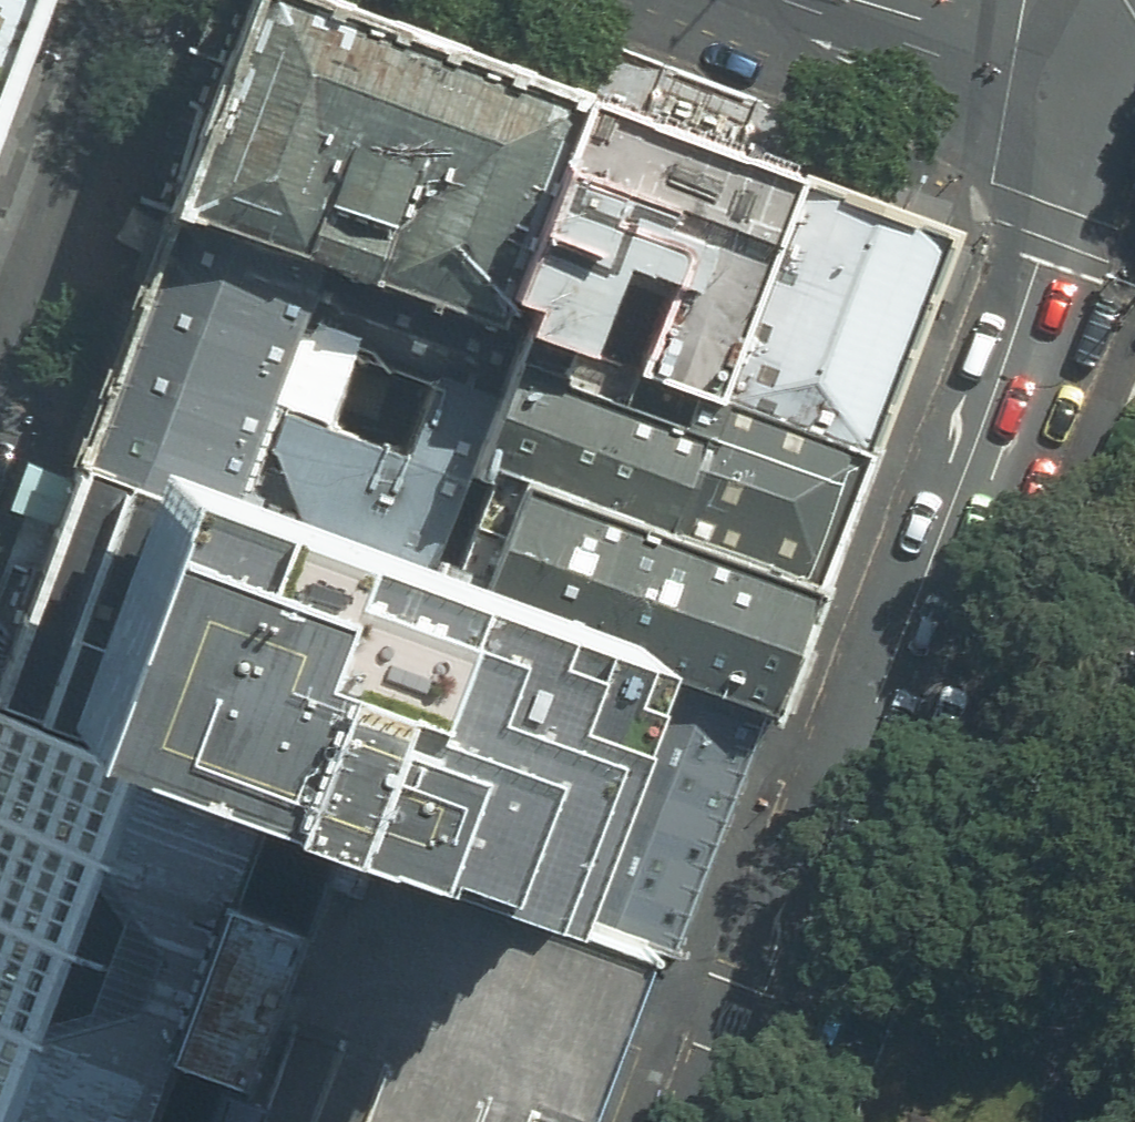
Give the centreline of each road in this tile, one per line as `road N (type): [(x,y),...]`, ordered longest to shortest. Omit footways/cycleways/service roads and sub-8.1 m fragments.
road 1 (secondary): [(731,1121),(1006,370),(1062,299),(1076,266),(1101,181),(1109,12)]
road 2 (residential): [(139,0),(0,361)]

